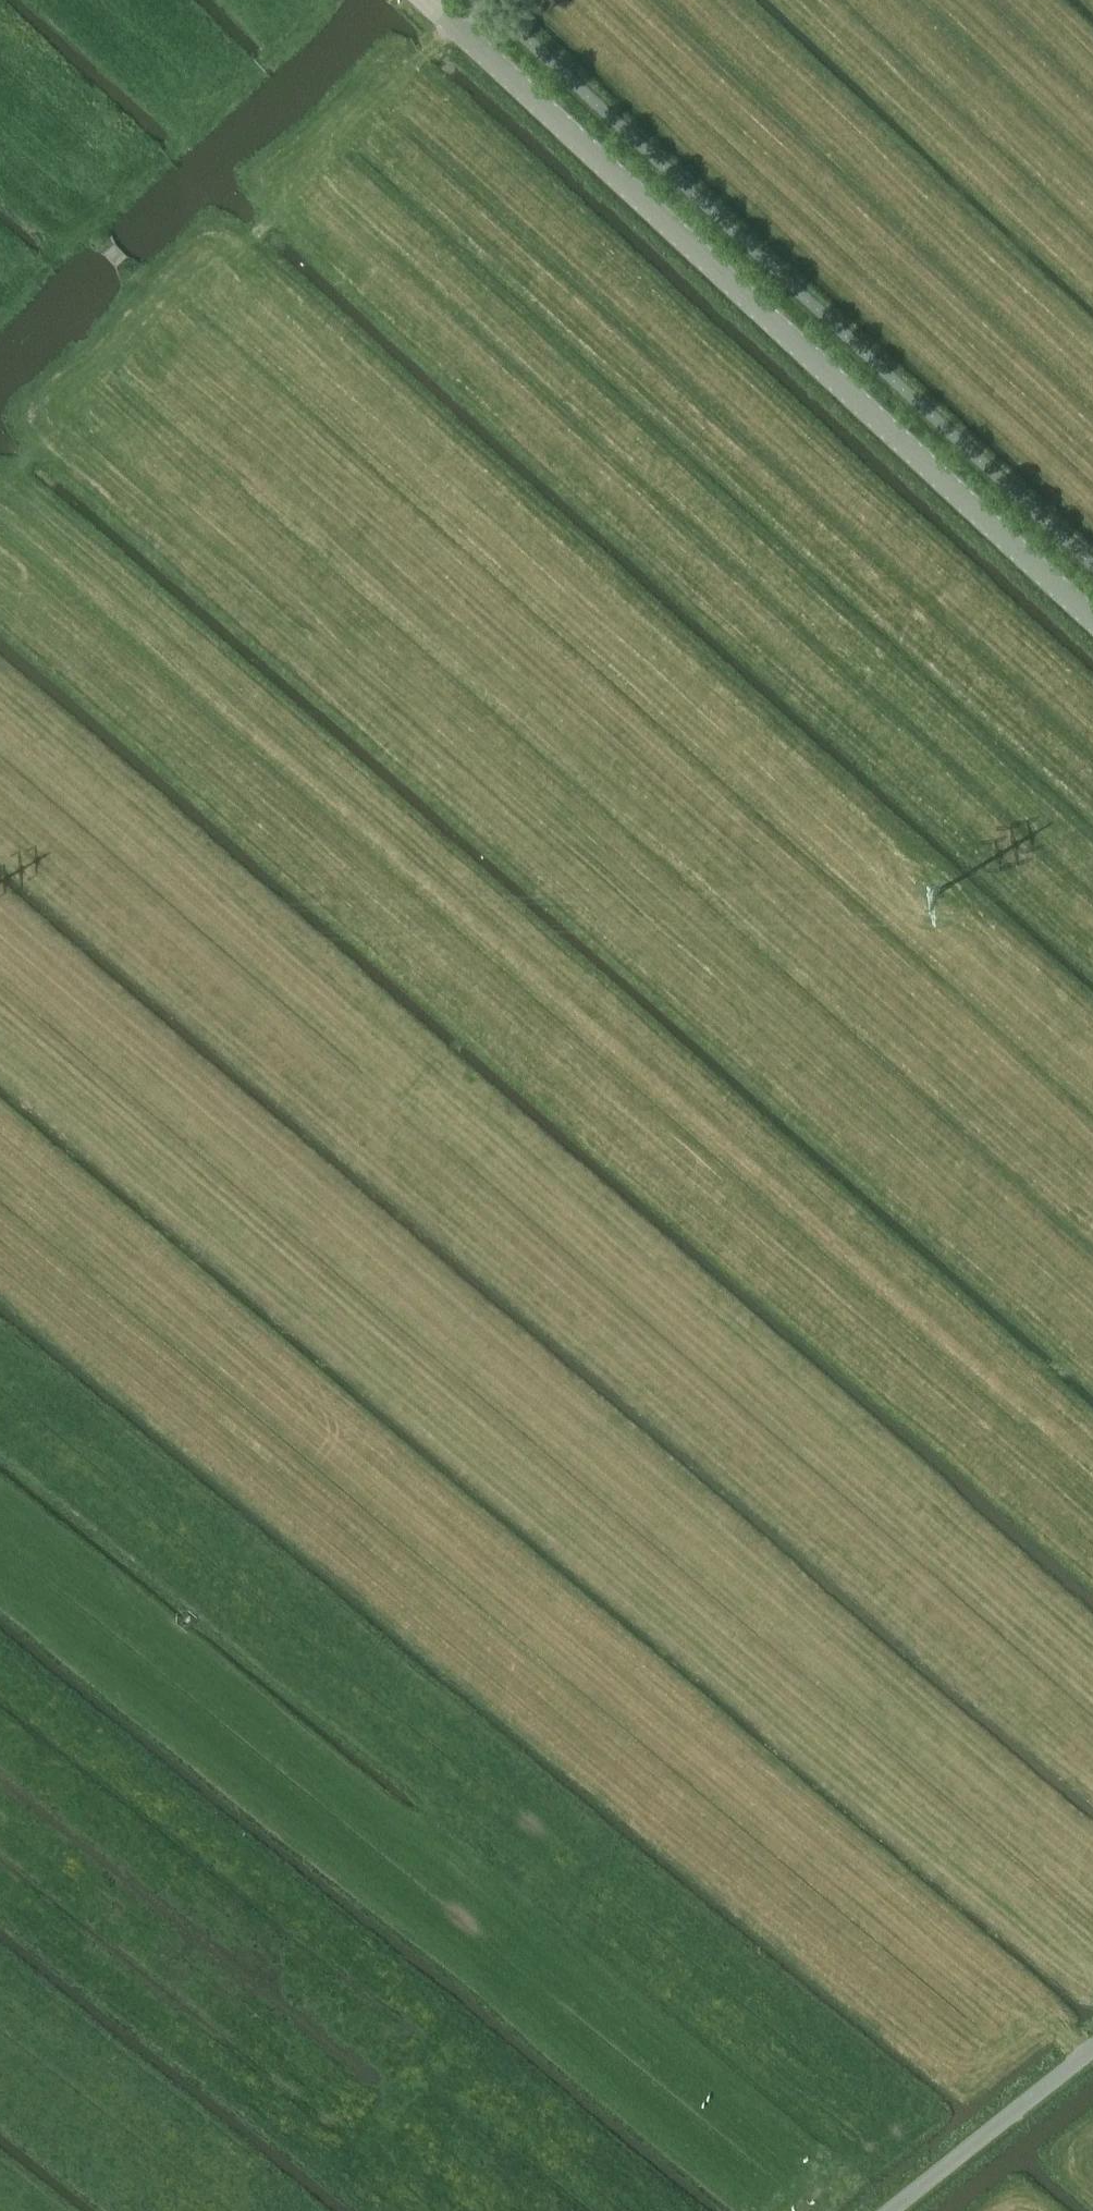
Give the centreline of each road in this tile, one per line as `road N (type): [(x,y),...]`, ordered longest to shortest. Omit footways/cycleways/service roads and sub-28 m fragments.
road 1 (tertiary): [(1092,622),(422,0)]
road 2 (unclassified): [(1092,2047),(888,2210)]

